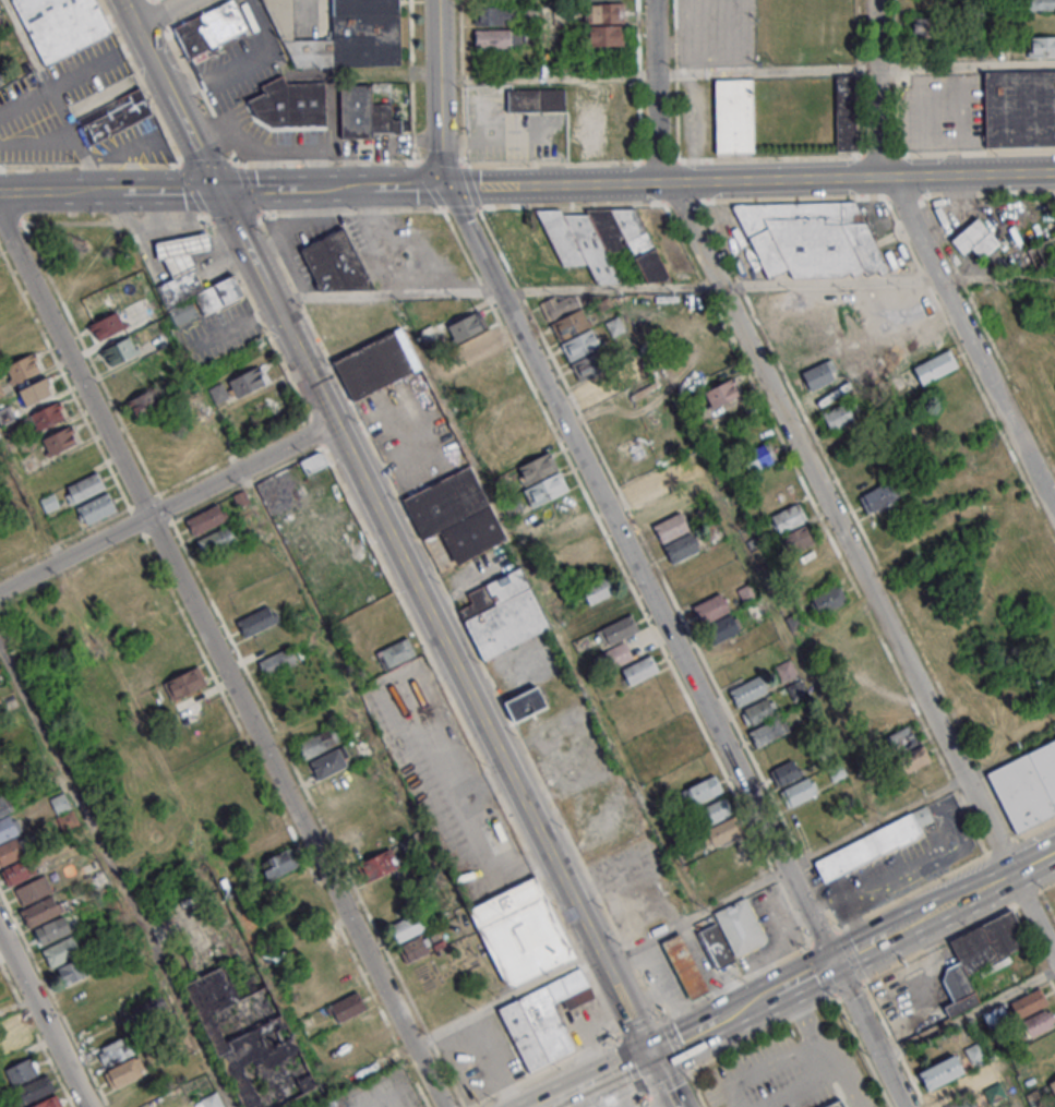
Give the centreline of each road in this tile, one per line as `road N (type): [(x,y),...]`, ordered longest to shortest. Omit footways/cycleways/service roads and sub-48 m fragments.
road 1 (residential): [(450,1106),(0,220)]
road 2 (residential): [(838,963),(445,186)]
road 3 (residential): [(1054,950),(671,182)]
road 4 (secondary): [(600,953),(251,262)]
road 5 (secondary): [(671,182),(1054,172)]
road 6 (residential): [(0,593),(335,421)]
road 7 (residential): [(1054,513),(888,177)]
road 8 (secondary): [(445,186),(671,182)]
road 9 (secondary): [(217,192),(121,0)]
road 10 (residential): [(94,1106),(0,923)]
road 11 (tertiary): [(445,186),(436,0)]
road 12 (residential): [(653,0),(656,142),(671,182)]
road 13 (residential): [(888,177),(877,148),(874,0)]
road 14 (residential): [(909,1106),(838,963)]
road 15 (primary): [(896,931),(1016,873)]
road 16 (secondary): [(0,194),(132,193)]

